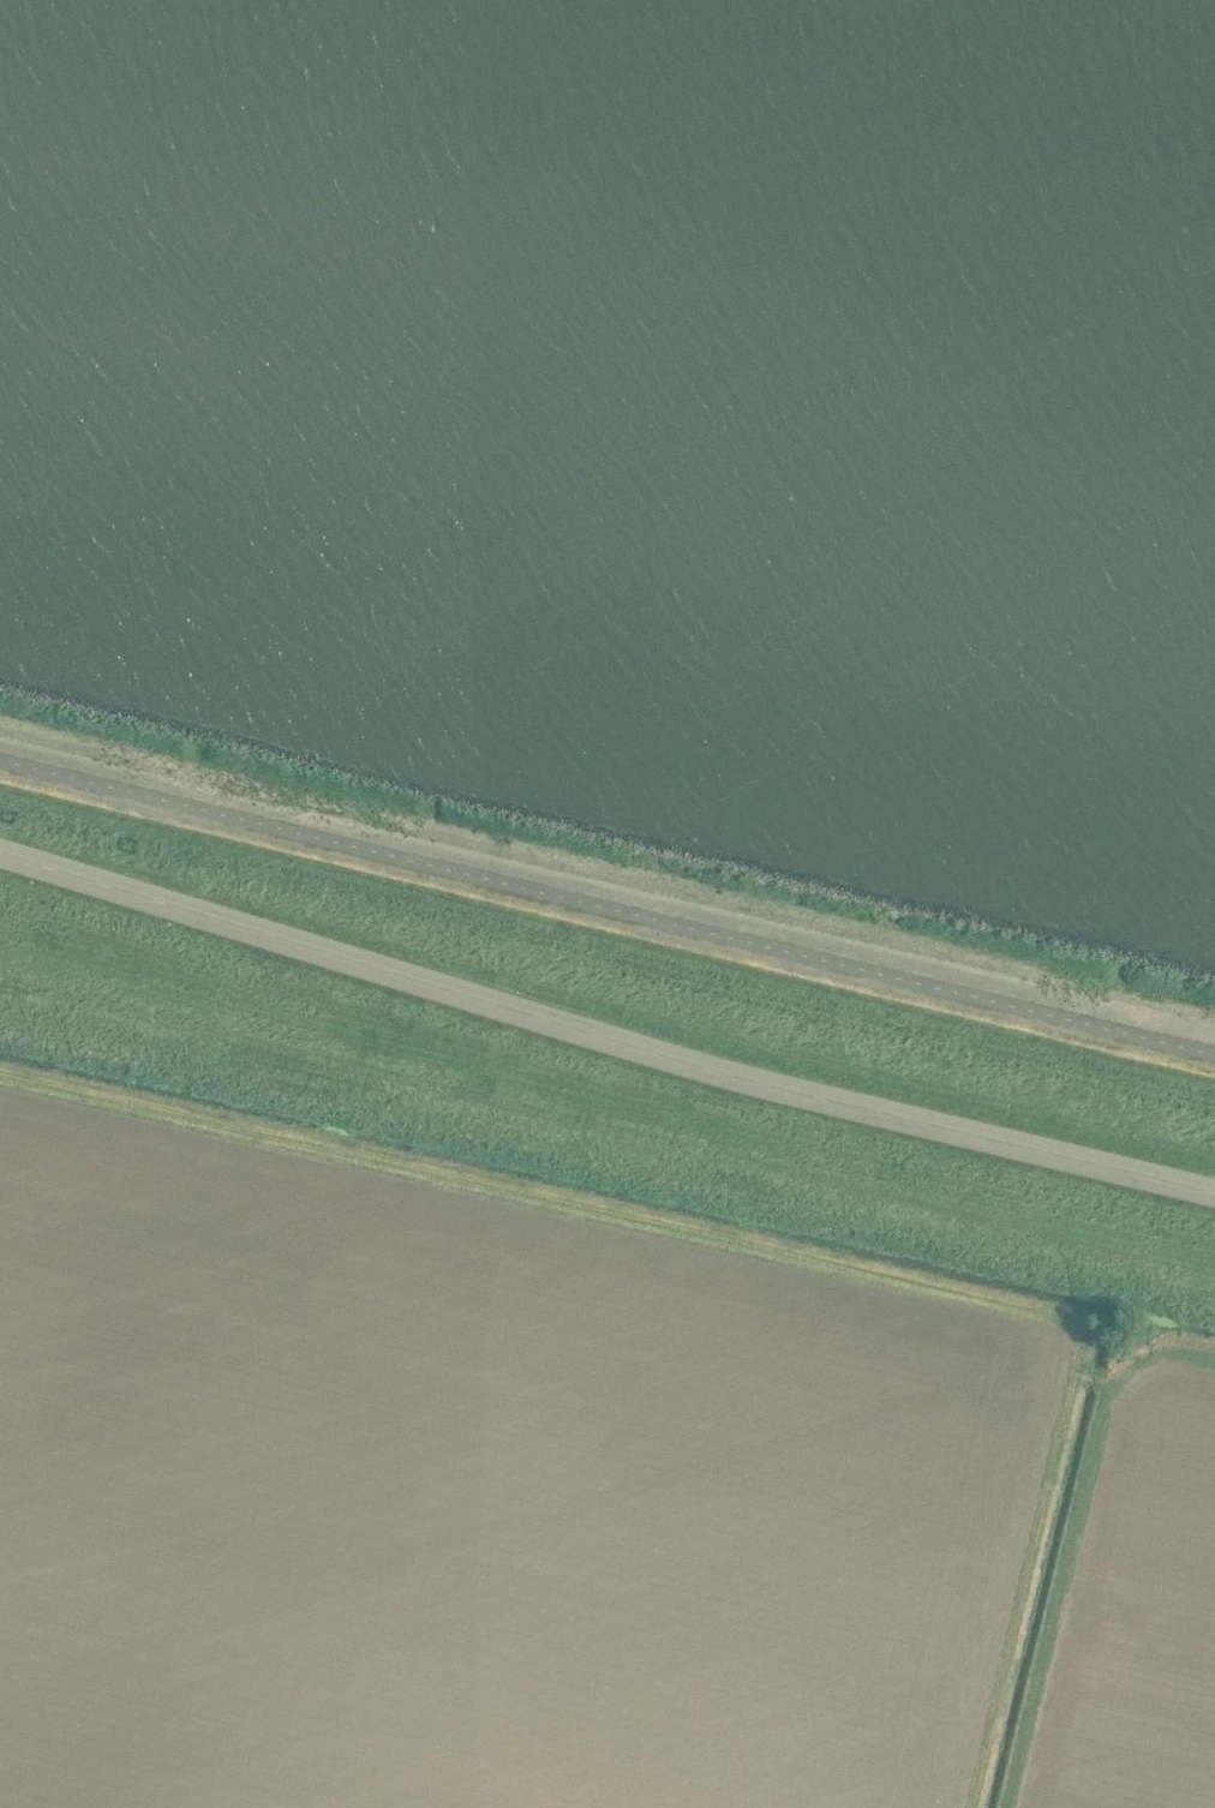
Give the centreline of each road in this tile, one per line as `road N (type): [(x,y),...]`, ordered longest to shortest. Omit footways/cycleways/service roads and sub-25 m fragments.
road 1 (tertiary): [(1214,1196),(797,1095),(0,855)]
road 2 (track): [(1008,1807),(1116,1357)]

